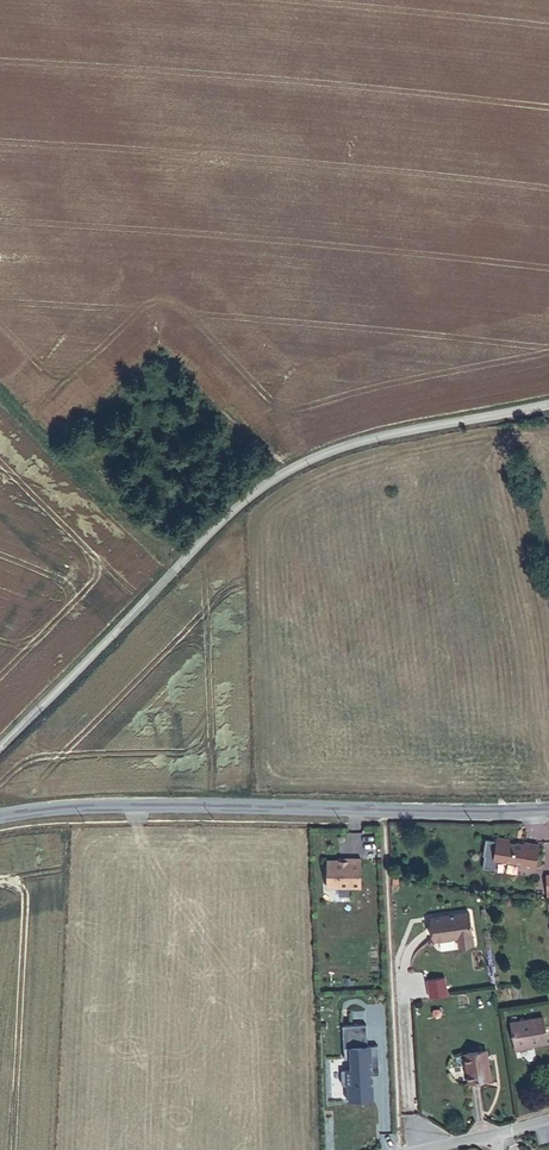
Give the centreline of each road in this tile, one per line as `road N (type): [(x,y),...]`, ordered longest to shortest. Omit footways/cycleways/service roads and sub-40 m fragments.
road 1 (unclassified): [(548,809),(86,806),(0,819)]
road 2 (track): [(0,395),(173,572)]

